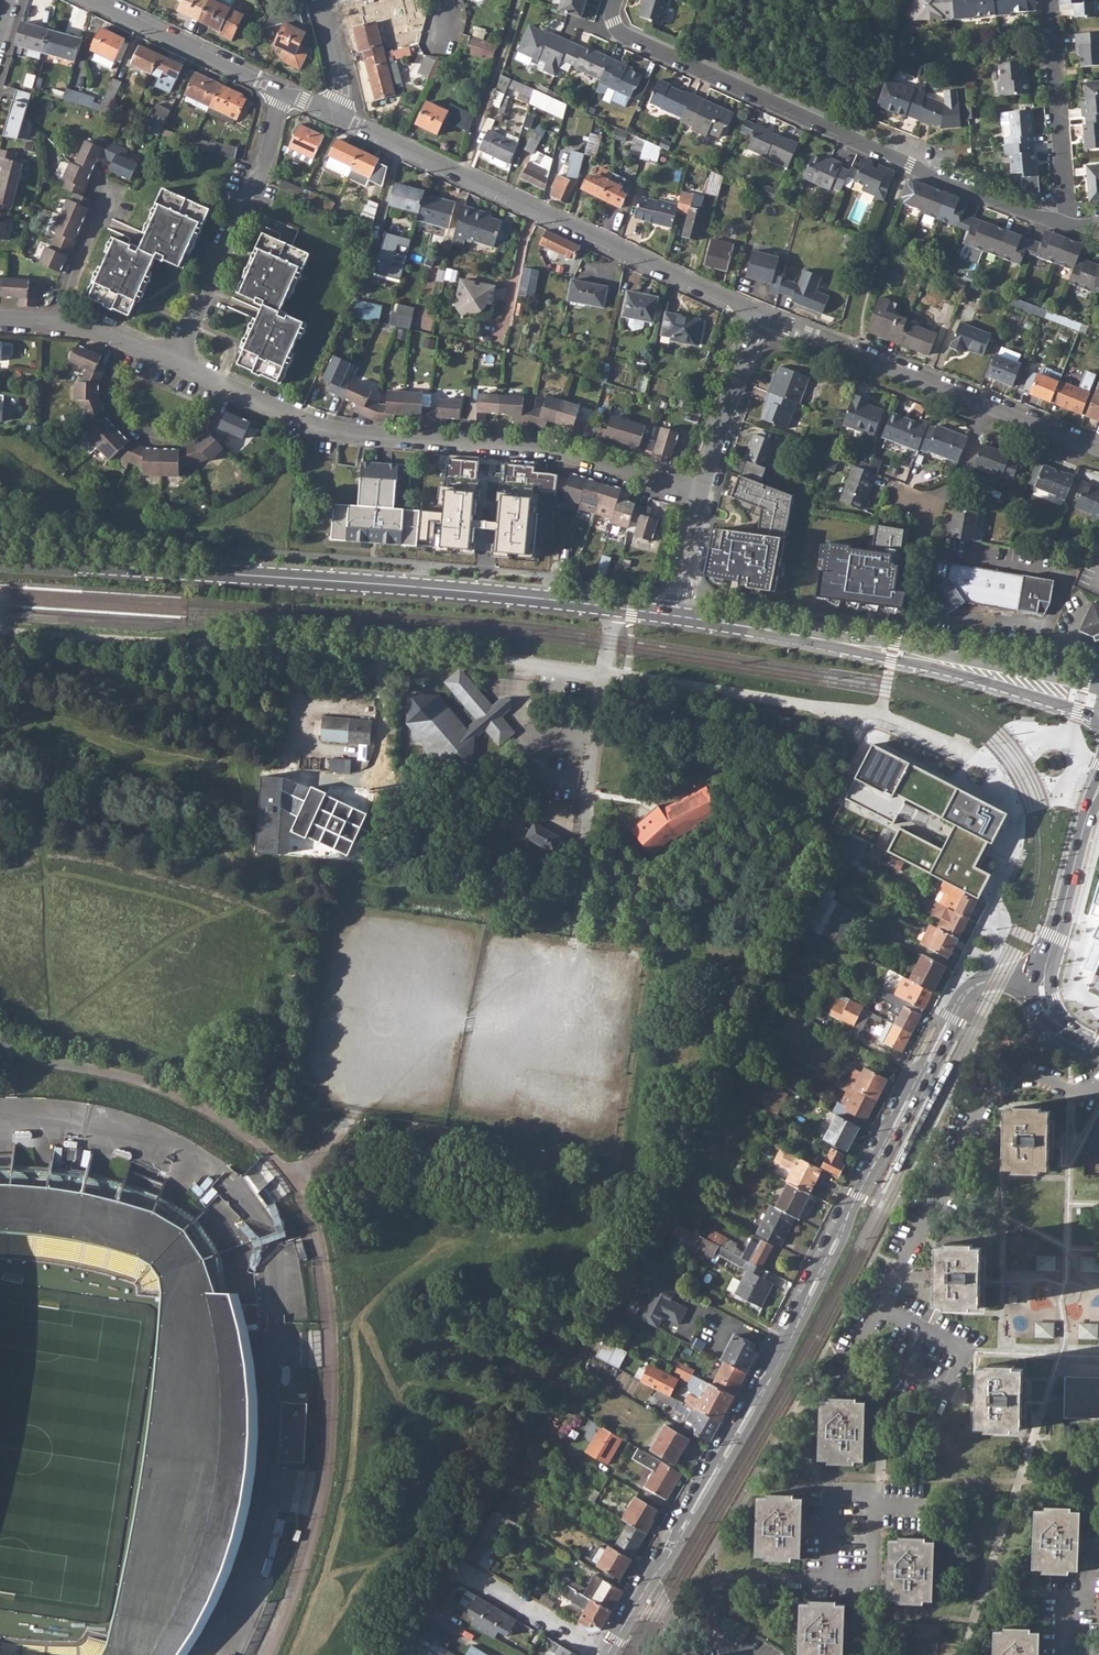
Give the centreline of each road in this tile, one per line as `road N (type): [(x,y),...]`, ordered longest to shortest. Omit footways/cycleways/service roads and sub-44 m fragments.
road 1 (tertiary): [(639,1599),(783,1354),(950,1016),(981,982),(1042,978)]
road 2 (secondary): [(675,615),(493,593),(0,560)]
road 3 (residential): [(173,366),(338,434),(522,447),(699,497)]
road 4 (residential): [(615,29),(940,180),(1063,227)]
road 5 (residential): [(336,112),(763,316)]
road 6 (residential): [(1087,1100),(1028,1077),(994,1090),(858,1353)]
road 7 (residential): [(173,366),(264,165),(282,92)]
road 8 (residential): [(831,1580),(832,1502),(838,1494),(866,1495),(874,1502),(872,1590),(830,1589)]
road 9 (residential): [(763,316),(986,406)]
road 10 (secondary): [(902,656),(675,615)]
road 11 (residential): [(1063,227),(1049,0)]
road 12 (residential): [(87,0),(282,92)]
road 13 (secondary): [(902,656),(1098,718)]
road 14 (tertiary): [(1098,784),(1042,978)]
road 15 (secondary): [(1098,683),(945,655),(902,656)]
road 16 (residential): [(699,497),(724,408),(763,316)]
road 17 (residential): [(452,1565),(601,1654)]
road 18 (residential): [(831,1580),(722,1579),(690,1617)]
road 19 (residential): [(66,325),(67,301),(113,195)]
road 20 (residential): [(921,508),(964,472),(986,406)]
road 21 (residential): [(675,615),(699,497)]
road 22 (residential): [(986,406),(1098,450)]

